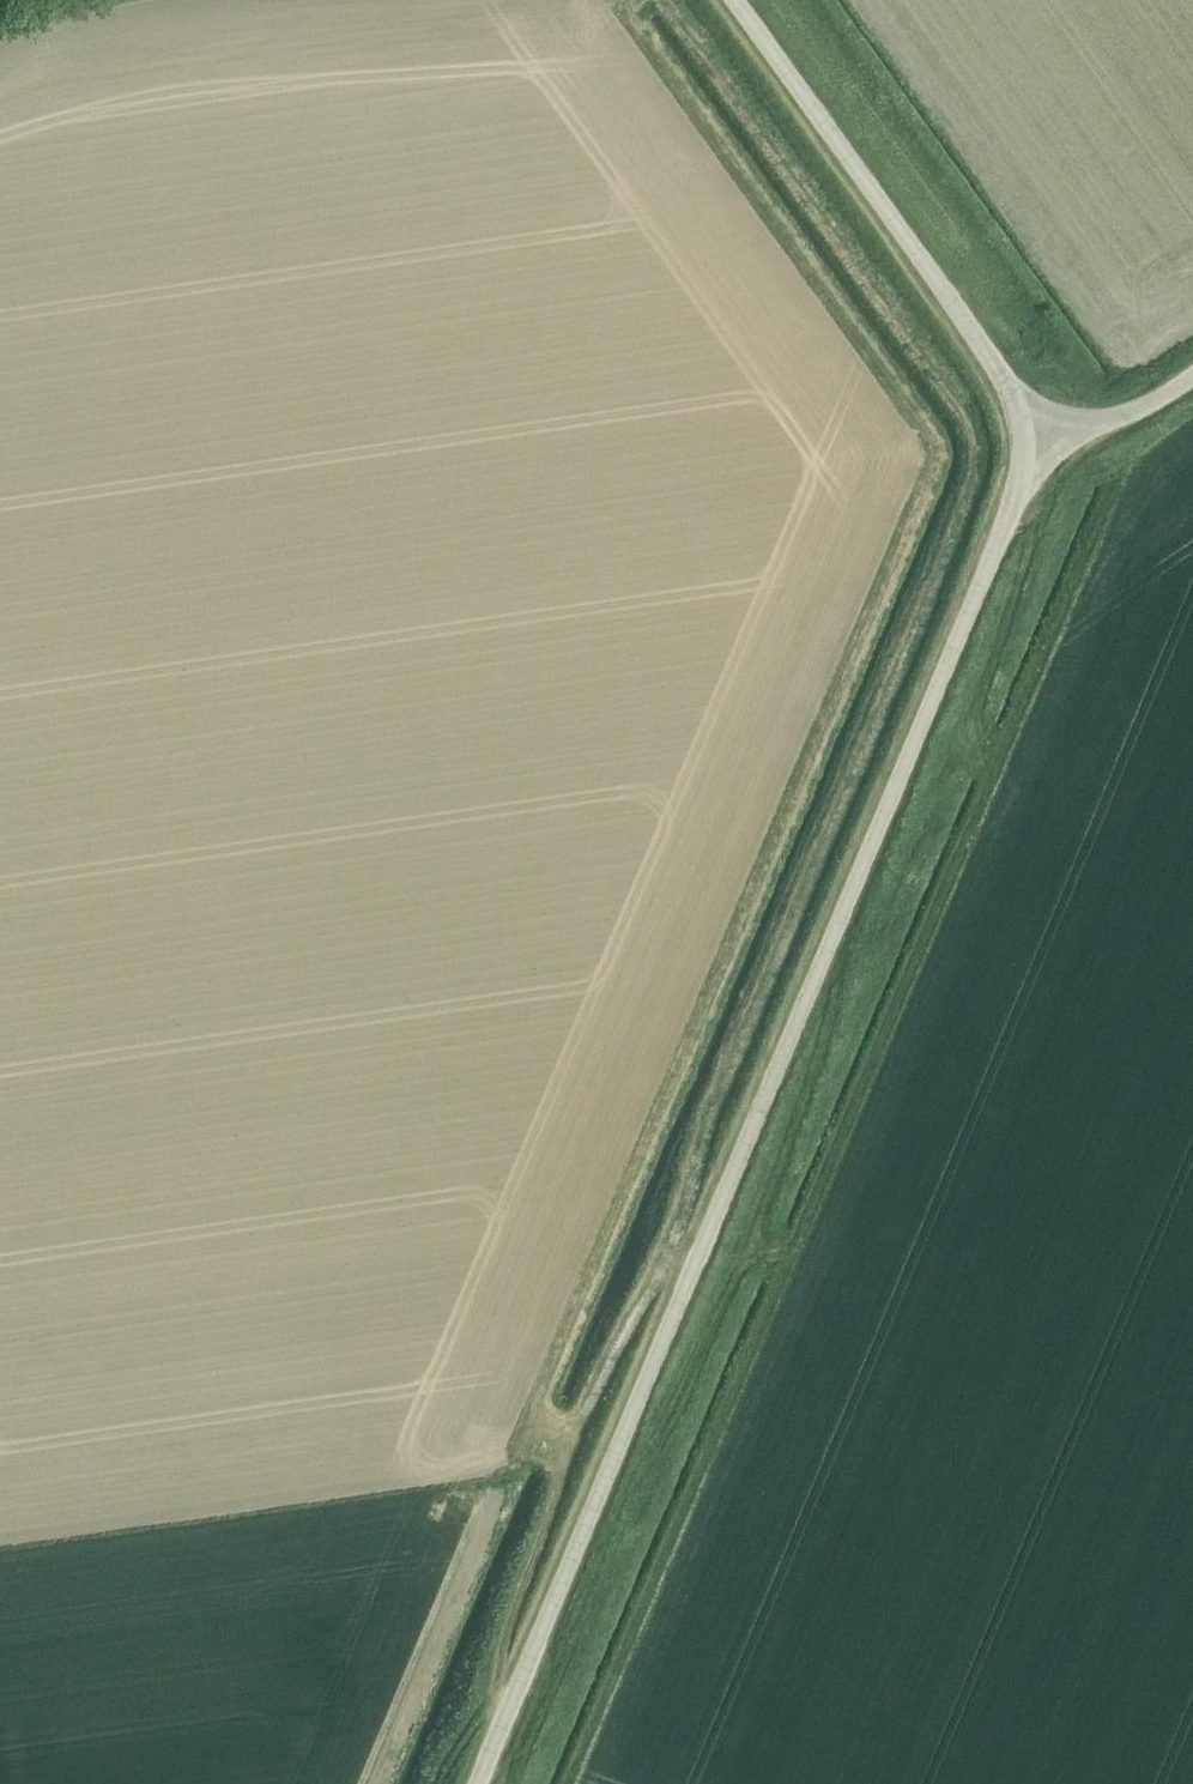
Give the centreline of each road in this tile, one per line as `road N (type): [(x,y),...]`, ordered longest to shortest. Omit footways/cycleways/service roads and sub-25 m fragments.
road 1 (unclassified): [(476,1783),(1018,495),(1036,428)]
road 2 (unclassified): [(1036,428),(1009,374),(739,0)]
road 3 (unclassified): [(1192,381),(1083,427),(1036,428)]

